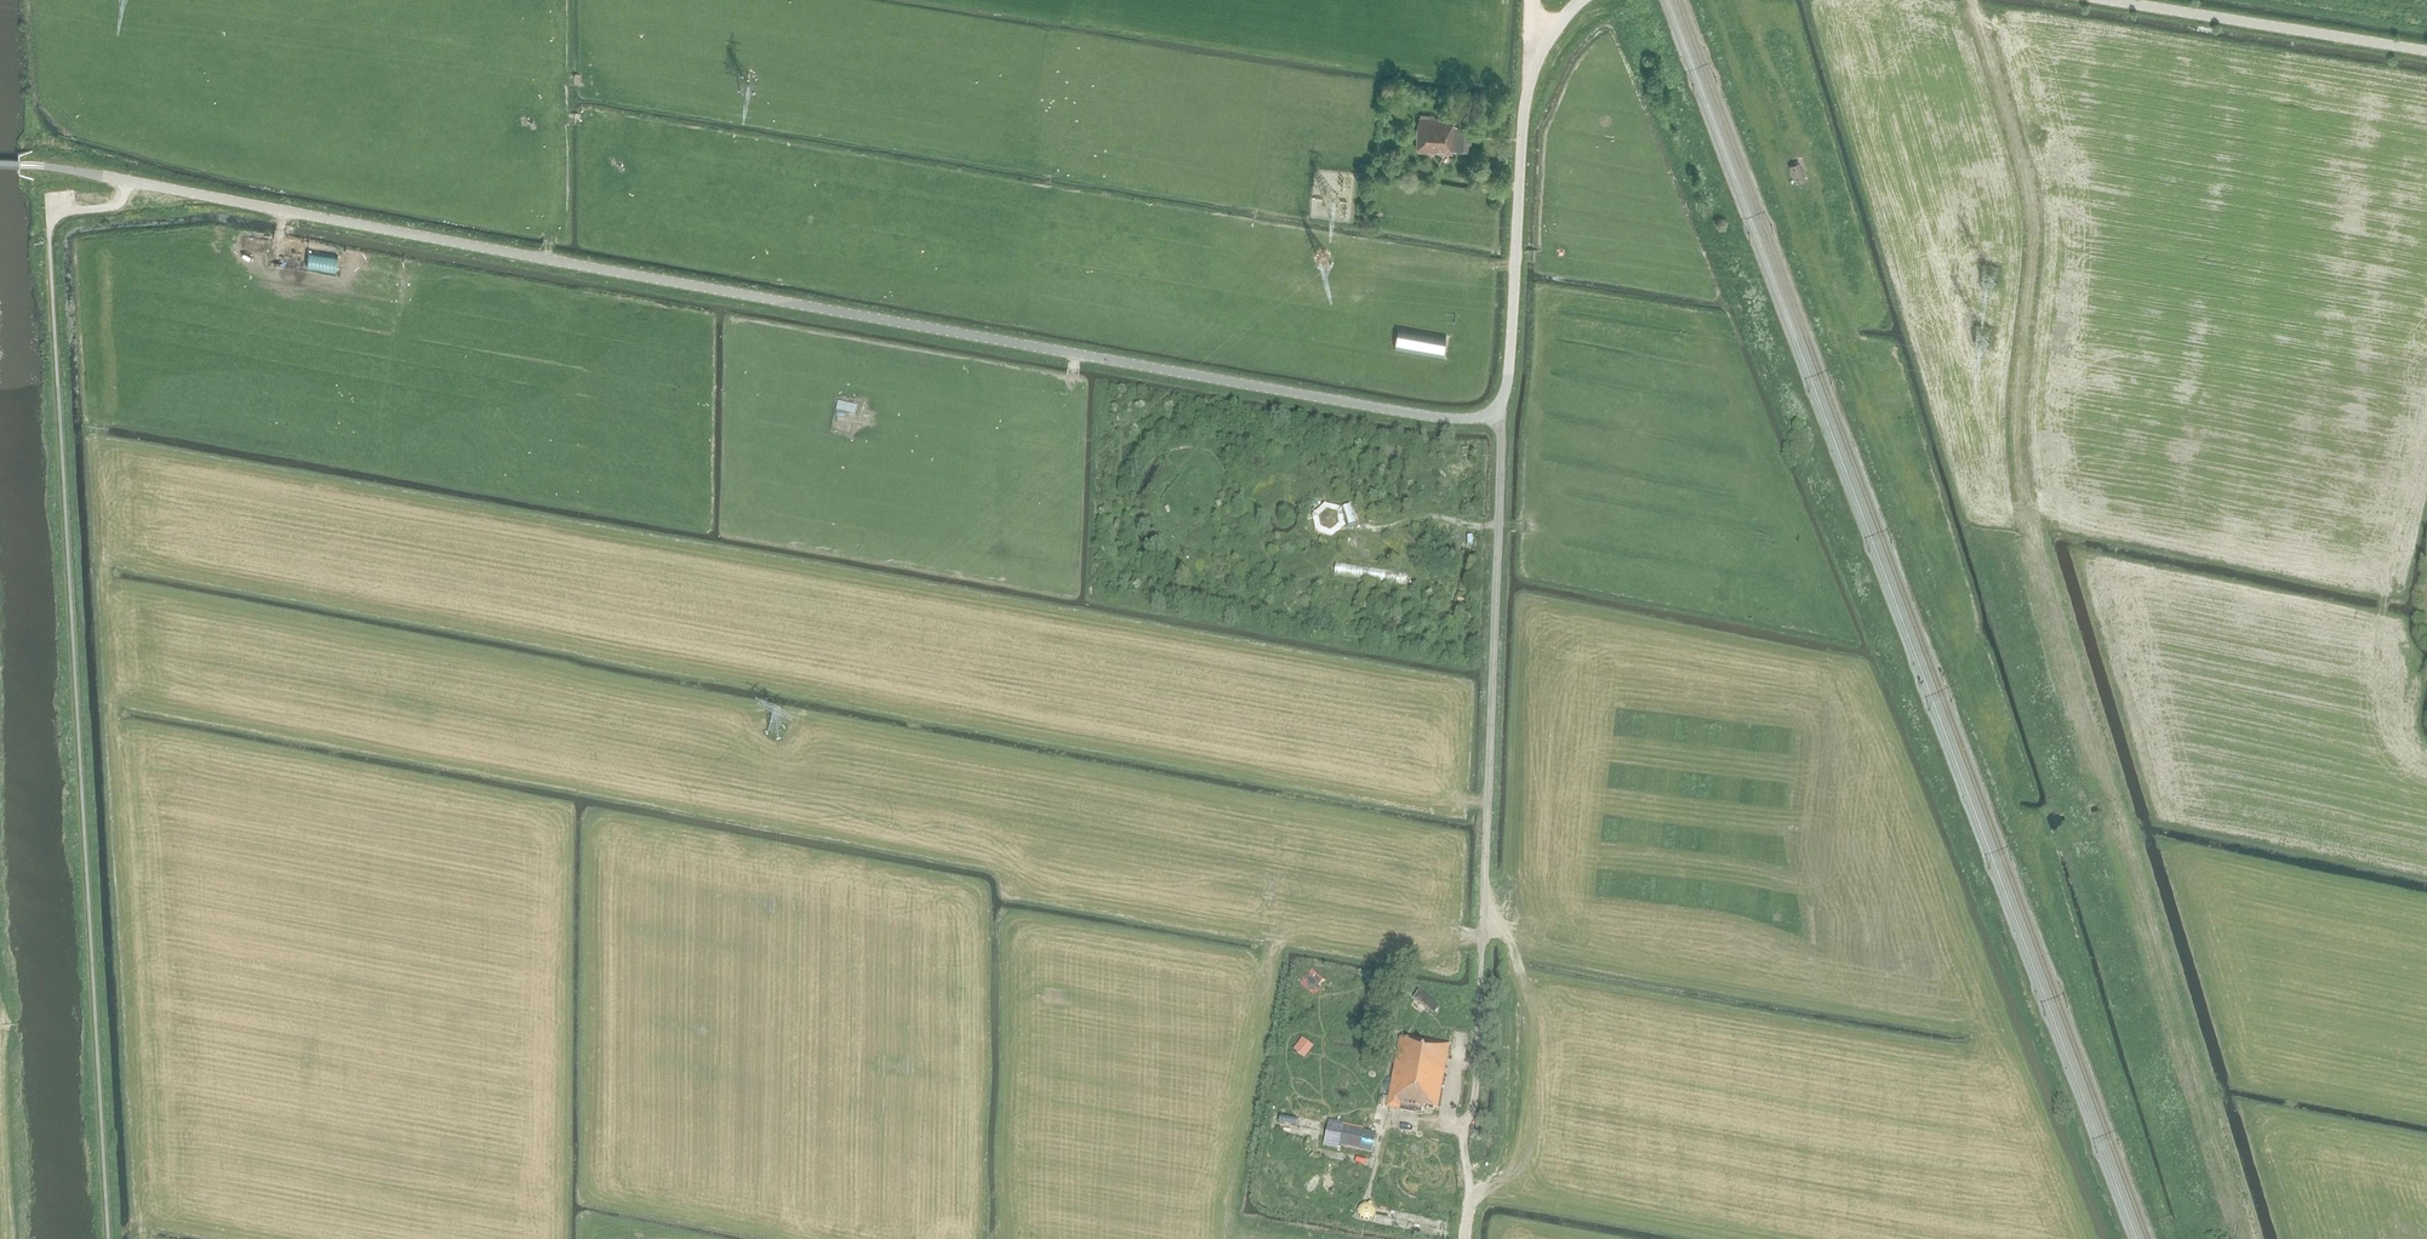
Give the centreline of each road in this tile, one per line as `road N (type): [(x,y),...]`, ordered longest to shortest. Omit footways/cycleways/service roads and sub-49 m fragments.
road 1 (unclassified): [(1583,0),(1543,50),(1526,100),(1509,374),(1494,412),(1480,416),(1417,414),(128,181)]
road 2 (unclassified): [(2426,50),(2112,0)]

